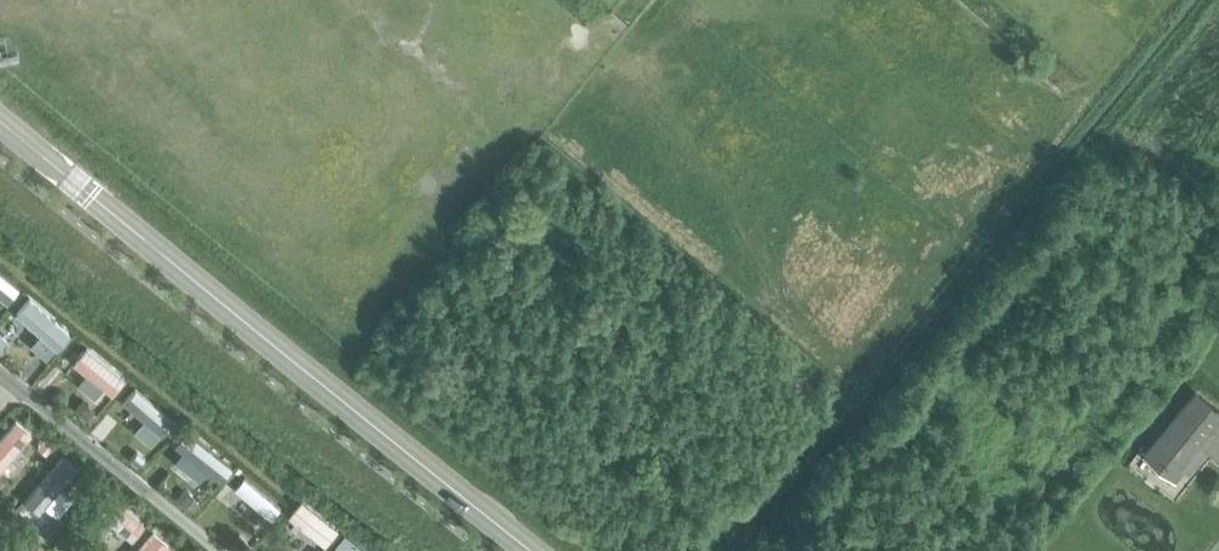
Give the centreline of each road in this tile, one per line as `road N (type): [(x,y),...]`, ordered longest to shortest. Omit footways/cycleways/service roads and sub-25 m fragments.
road 1 (tertiary): [(531,550),(0,124)]

